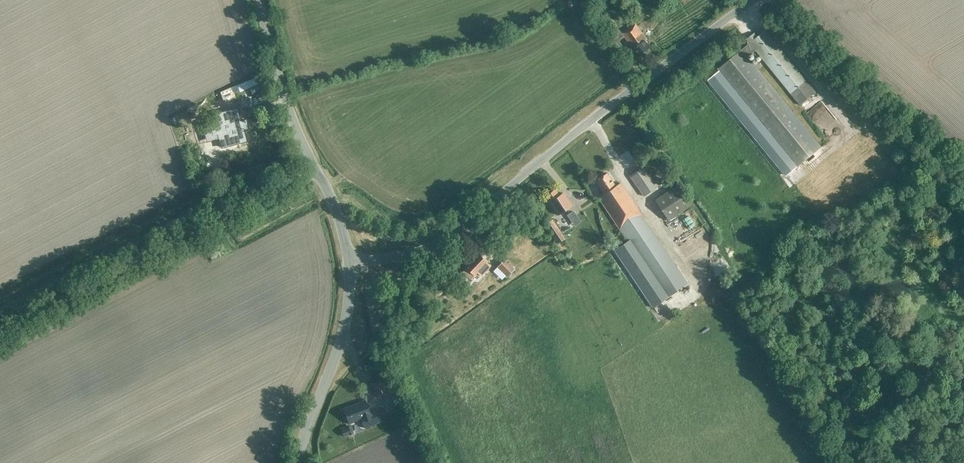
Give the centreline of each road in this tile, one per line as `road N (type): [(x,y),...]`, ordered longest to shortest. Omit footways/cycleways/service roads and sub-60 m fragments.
road 1 (tertiary): [(348,262),(443,239),(753,0)]
road 2 (unclassified): [(0,328),(315,168)]
road 3 (track): [(212,220),(196,202),(0,302)]
road 4 (tertiary): [(299,462),(343,331),(348,262)]
road 5 (tertiary): [(315,168),(290,114),(258,0)]
road 6 (track): [(226,213),(241,233),(326,189)]

